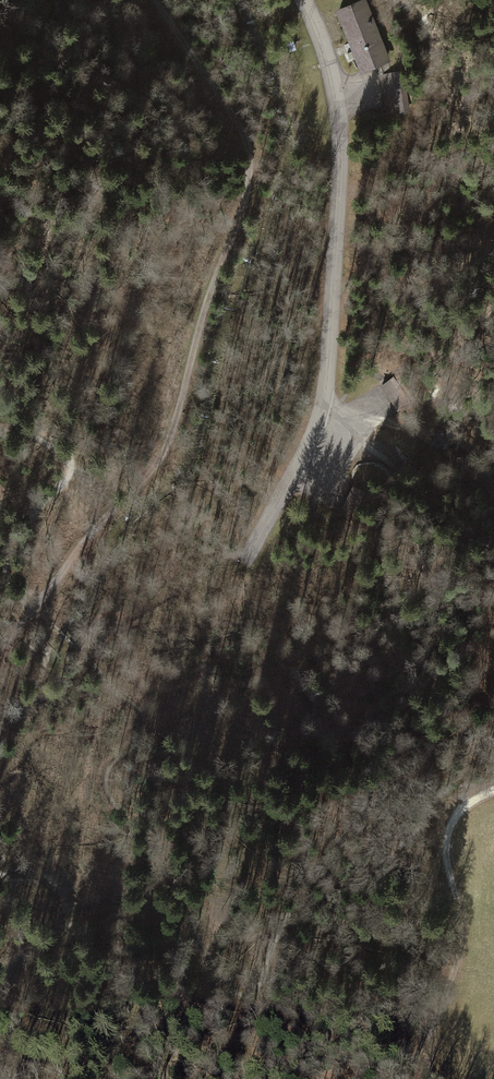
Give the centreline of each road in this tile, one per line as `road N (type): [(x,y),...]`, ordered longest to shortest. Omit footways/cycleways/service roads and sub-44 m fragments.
road 1 (track): [(33,609),(82,540),(167,447),(215,271),(251,189),(255,150),(153,0)]
road 2 (track): [(33,609),(3,573),(3,550),(68,478),(68,458),(0,414)]
road 3 (track): [(461,817),(447,842),(460,957),(433,1039)]

